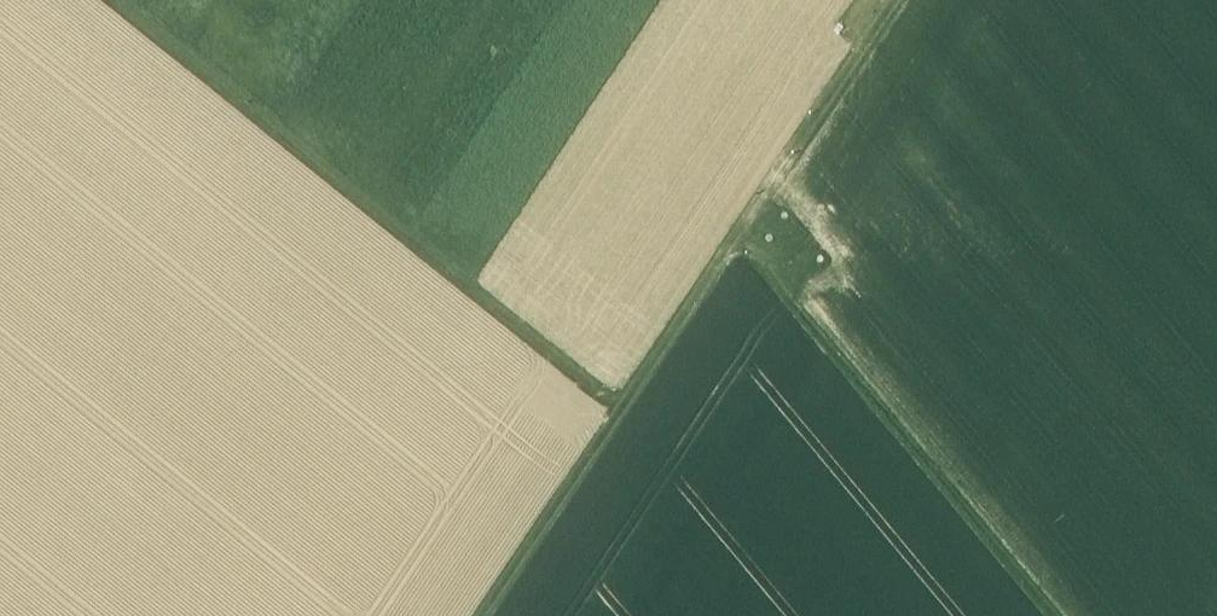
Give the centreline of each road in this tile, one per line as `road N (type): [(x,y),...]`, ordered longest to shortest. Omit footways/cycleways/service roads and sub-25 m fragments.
road 1 (track): [(506,615),(911,0)]
road 2 (track): [(129,0),(637,421)]
road 3 (track): [(754,246),(1057,615)]

